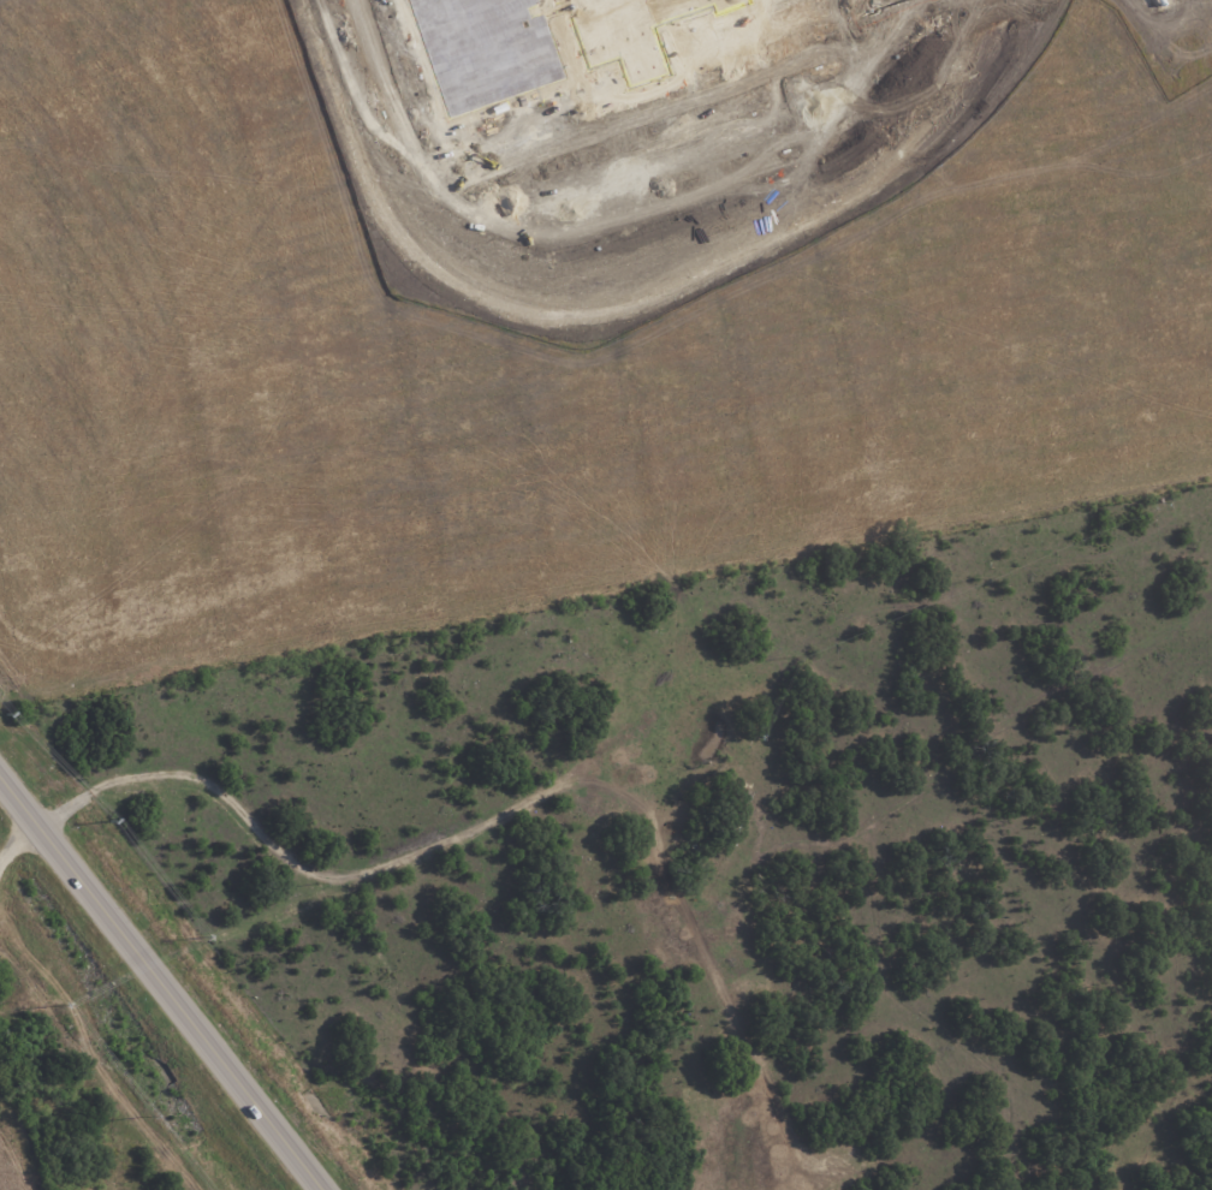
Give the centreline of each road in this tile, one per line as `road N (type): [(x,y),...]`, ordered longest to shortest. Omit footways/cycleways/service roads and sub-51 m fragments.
road 1 (secondary): [(317,1189),(0,771)]

